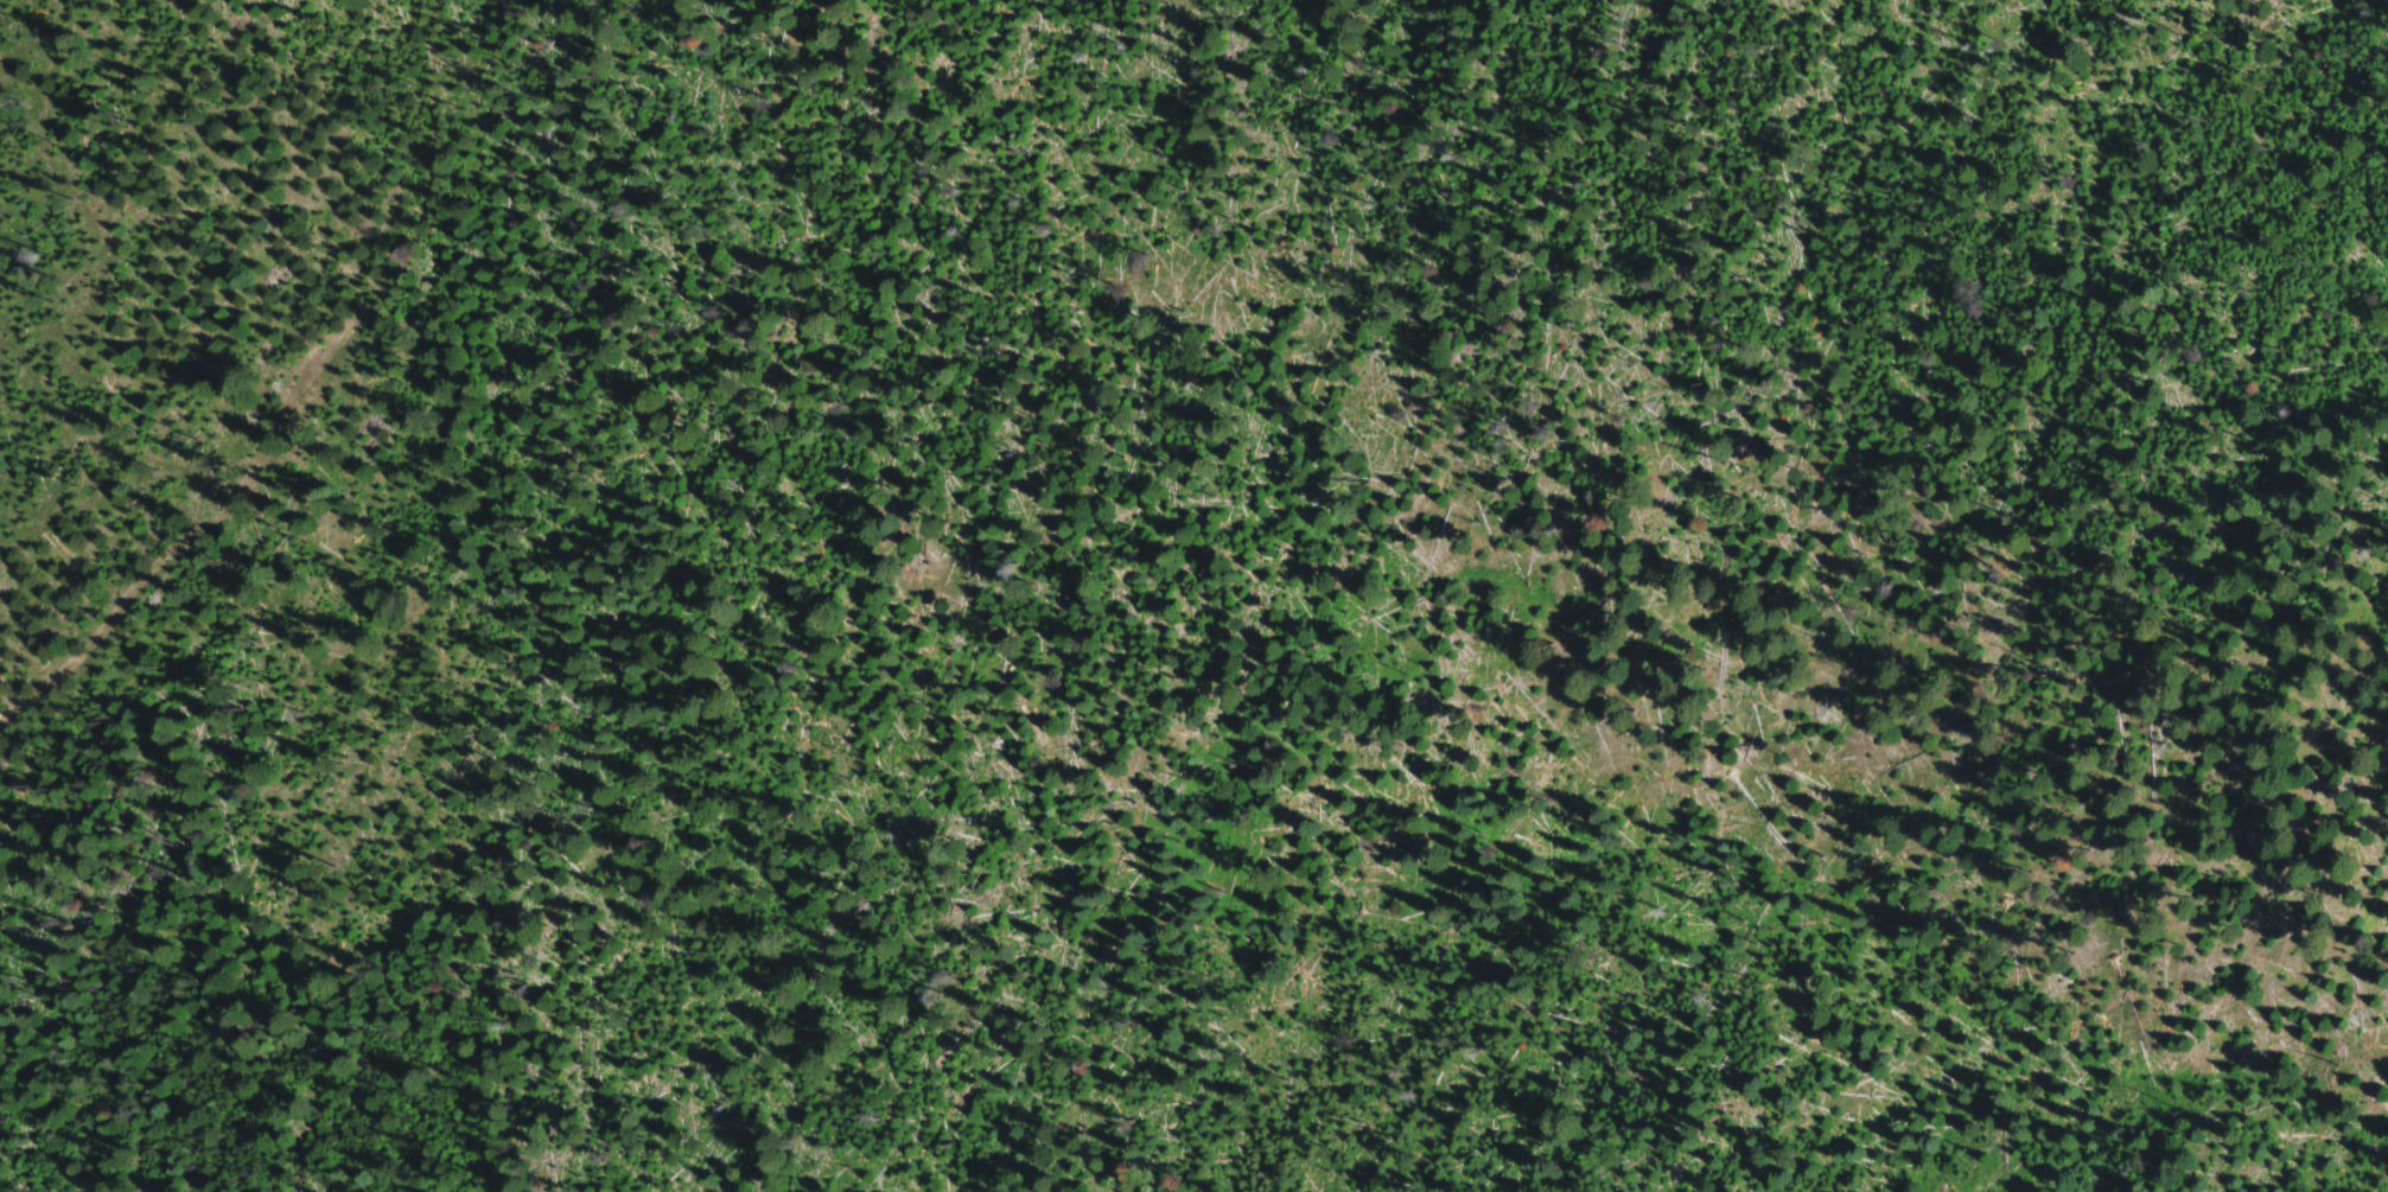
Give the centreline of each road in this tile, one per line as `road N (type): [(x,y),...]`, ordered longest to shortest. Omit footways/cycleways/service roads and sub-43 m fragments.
road 1 (track): [(0,686),(83,633),(397,183),(412,25),(421,0)]

